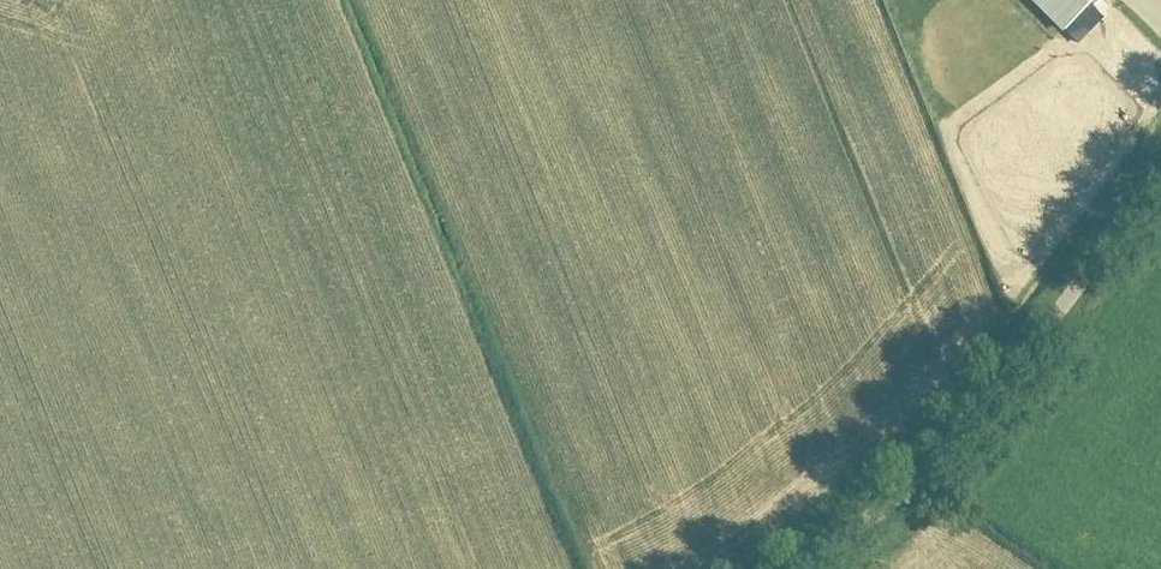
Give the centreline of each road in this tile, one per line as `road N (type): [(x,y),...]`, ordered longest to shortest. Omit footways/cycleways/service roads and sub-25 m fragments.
road 1 (unclassified): [(796,568),(911,479),(969,418),(1160,170)]

